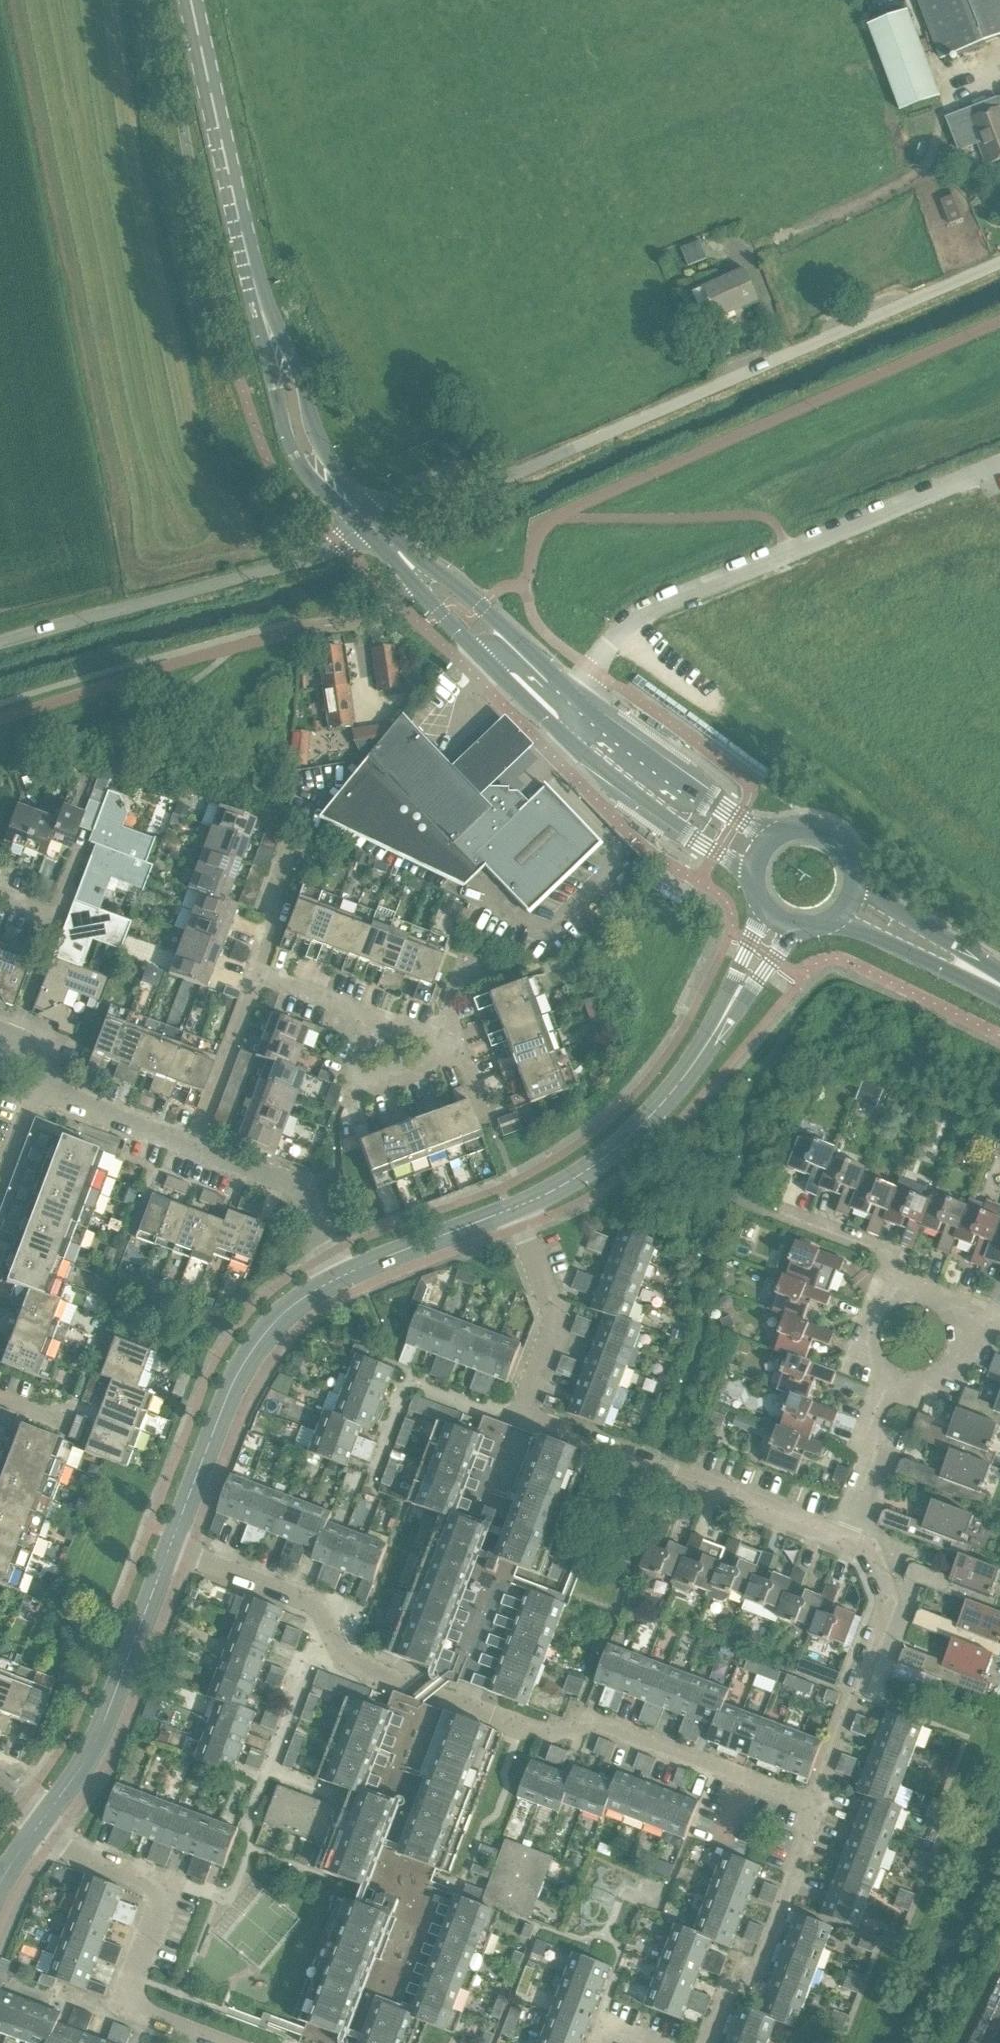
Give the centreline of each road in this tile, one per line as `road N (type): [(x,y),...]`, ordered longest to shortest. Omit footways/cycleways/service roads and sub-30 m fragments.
road 1 (unclassified): [(370,523),(435,482),(493,481),(999,263)]
road 2 (residential): [(850,1539),(521,1412),(561,1316),(509,1210)]
road 3 (unclassified): [(560,698),(650,611),(999,471)]
road 4 (residential): [(534,1730),(344,1660),(308,1600),(169,1548)]
road 5 (residential): [(44,1818),(53,1839),(164,1885),(119,2005),(223,2042)]
road 6 (unclassified): [(340,544),(0,644)]
road 7 (tertiary): [(169,1548),(230,1391),(260,1340),(289,1308),(338,1278)]
road 8 (primary): [(262,311),(191,0)]
road 9 (residential): [(816,1809),(578,1719),(534,1730)]
road 10 (tertiary): [(44,1818),(94,1746),(169,1548)]
road 11 (tertiary): [(509,1210),(582,1175),(635,1132),(696,1063),(720,1023)]
road 12 (residential): [(710,2042),(736,1973),(762,1962),(816,1809)]
road 13 (primary): [(262,311),(294,452),(308,476),(348,502)]
road 14 (residential): [(338,1278),(304,1186),(192,1146)]
road 15 (primary): [(348,502),(311,423),(300,373),(262,311)]
road 16 (residential): [(0,892),(58,907),(12,1035)]
road 17 (tertiary): [(338,1278),(509,1210)]
road 18 (residential): [(192,1146),(255,974)]
road 19 (primary): [(836,918),(999,989)]
road 20 (residential): [(370,1017),(351,1075),(466,1063)]
road 21 (primary): [(999,983),(950,942),(855,886)]
road 22 (residential): [(850,1539),(882,1452),(872,1420),(888,1378)]
road 23 (residential): [(192,1146),(36,1088)]
road 24 (residential): [(862,1684),(893,1596),(850,1539)]
road 25 (primary): [(680,803),(560,698)]
road 26 (residential): [(786,1214),(891,1255),(897,1294)]
road 27 (residential): [(255,974),(305,845)]
road 28 (residential): [(816,1809),(862,1684)]
road 29 (primary): [(420,572),(426,601),(473,645),(508,649)]
road 30 (primary): [(508,649),(495,619),(451,580),(420,572)]
road 31 (tertiary): [(764,908),(720,1023)]
road 32 (primary): [(855,886),(852,858),(835,837),(796,828),(771,840)]
road 33 (residential): [(255,974),(370,1017)]
road 34 (tertiary): [(720,1023),(797,928)]

